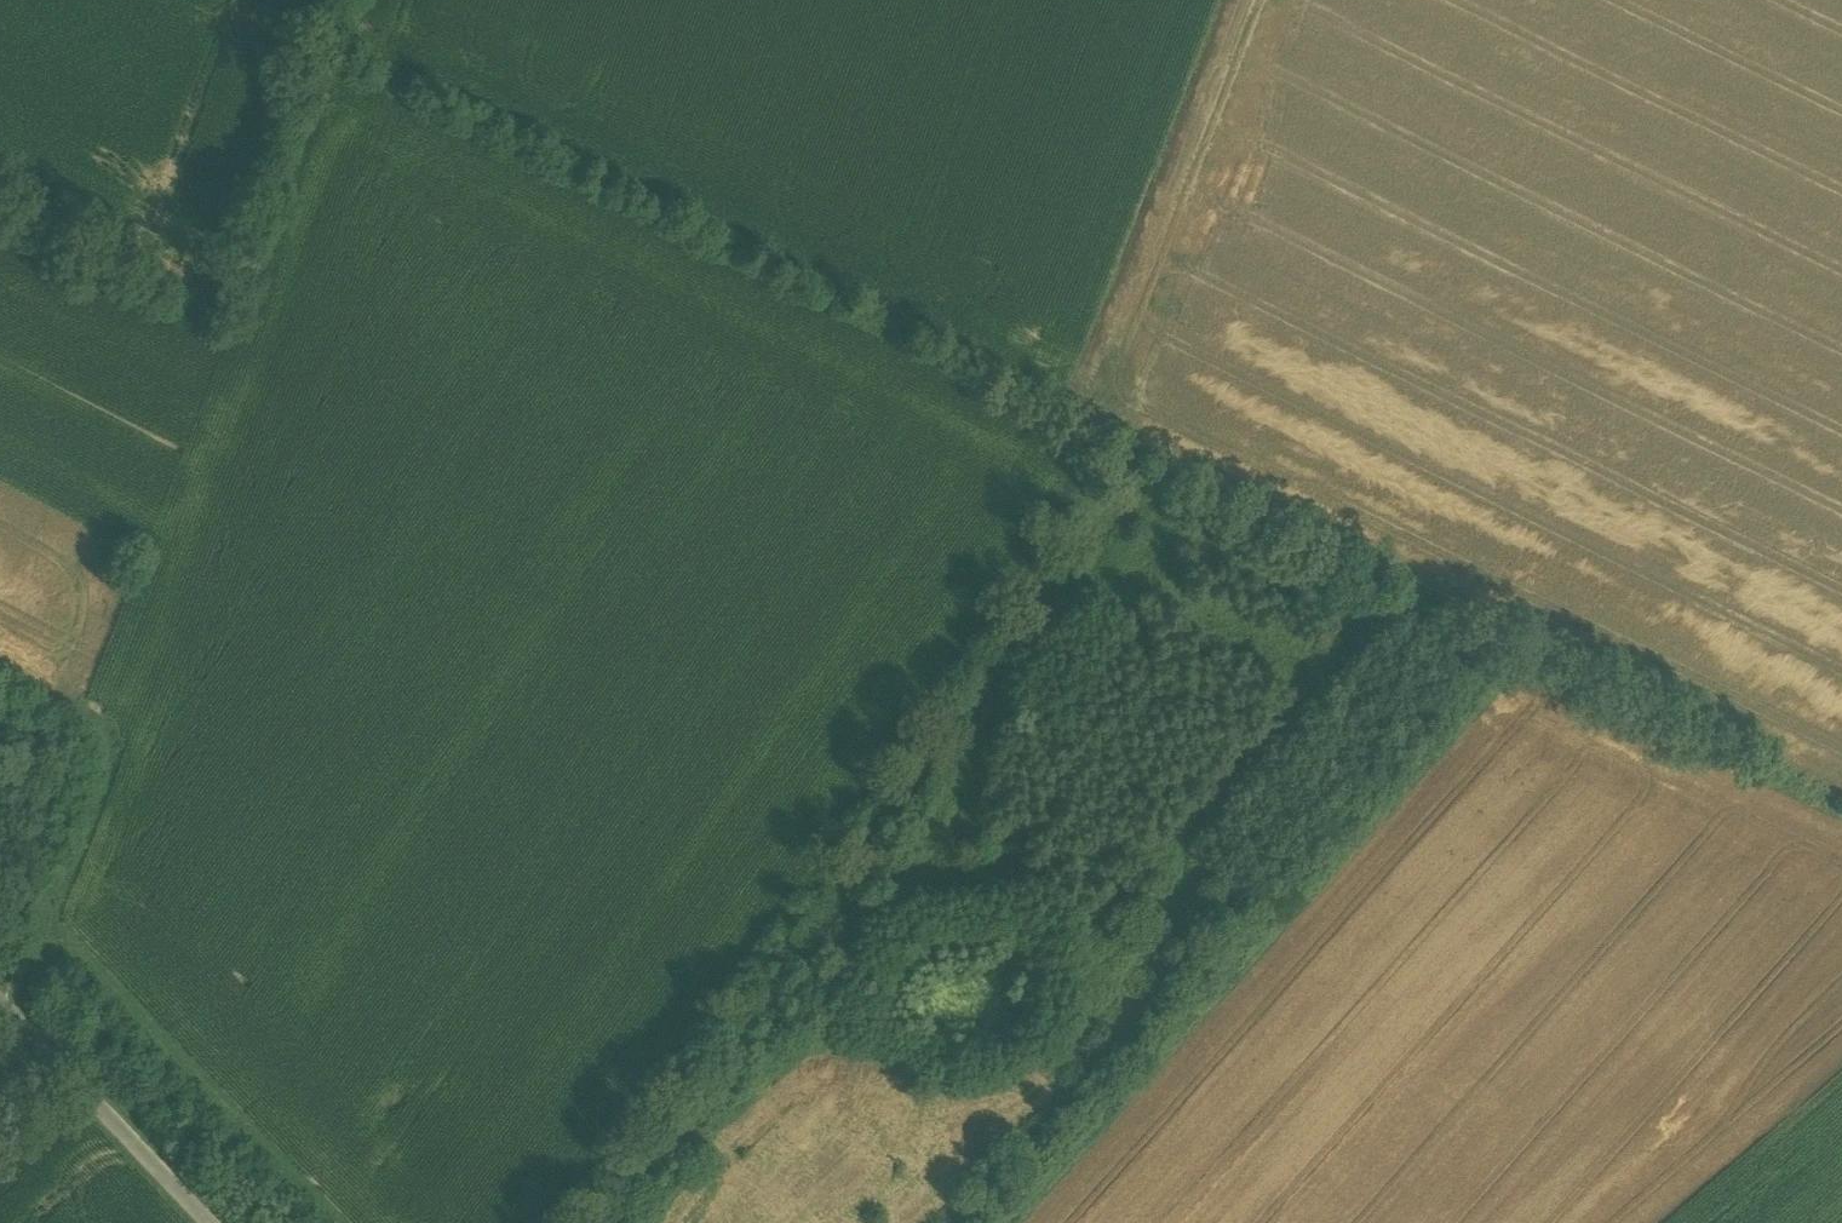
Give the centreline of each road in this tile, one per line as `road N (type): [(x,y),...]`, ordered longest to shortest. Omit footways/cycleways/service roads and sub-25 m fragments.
road 1 (unclassified): [(0,1036),(177,1222)]

